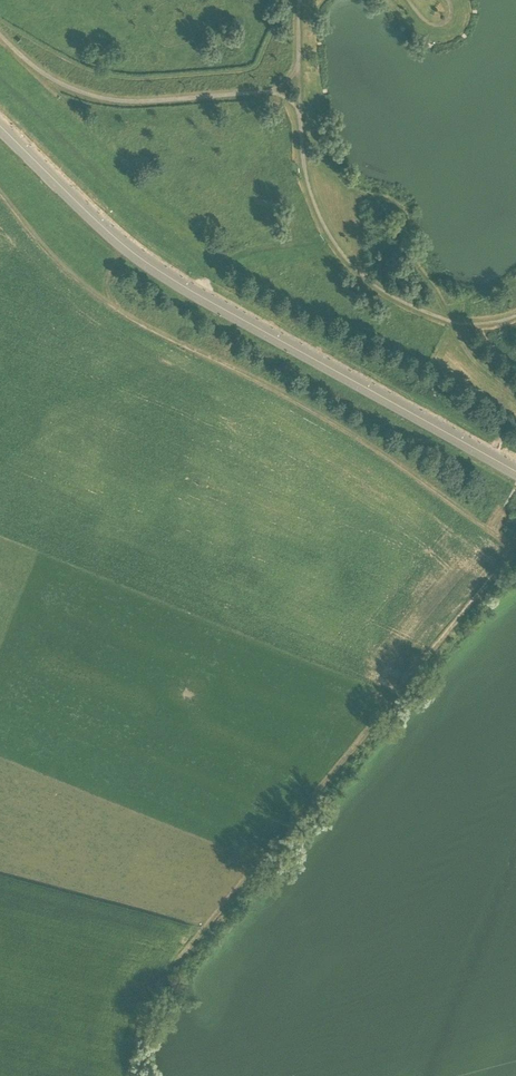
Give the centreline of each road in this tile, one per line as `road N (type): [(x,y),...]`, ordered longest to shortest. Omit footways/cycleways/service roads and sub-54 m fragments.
road 1 (tertiary): [(515,470),(147,260),(0,124)]

